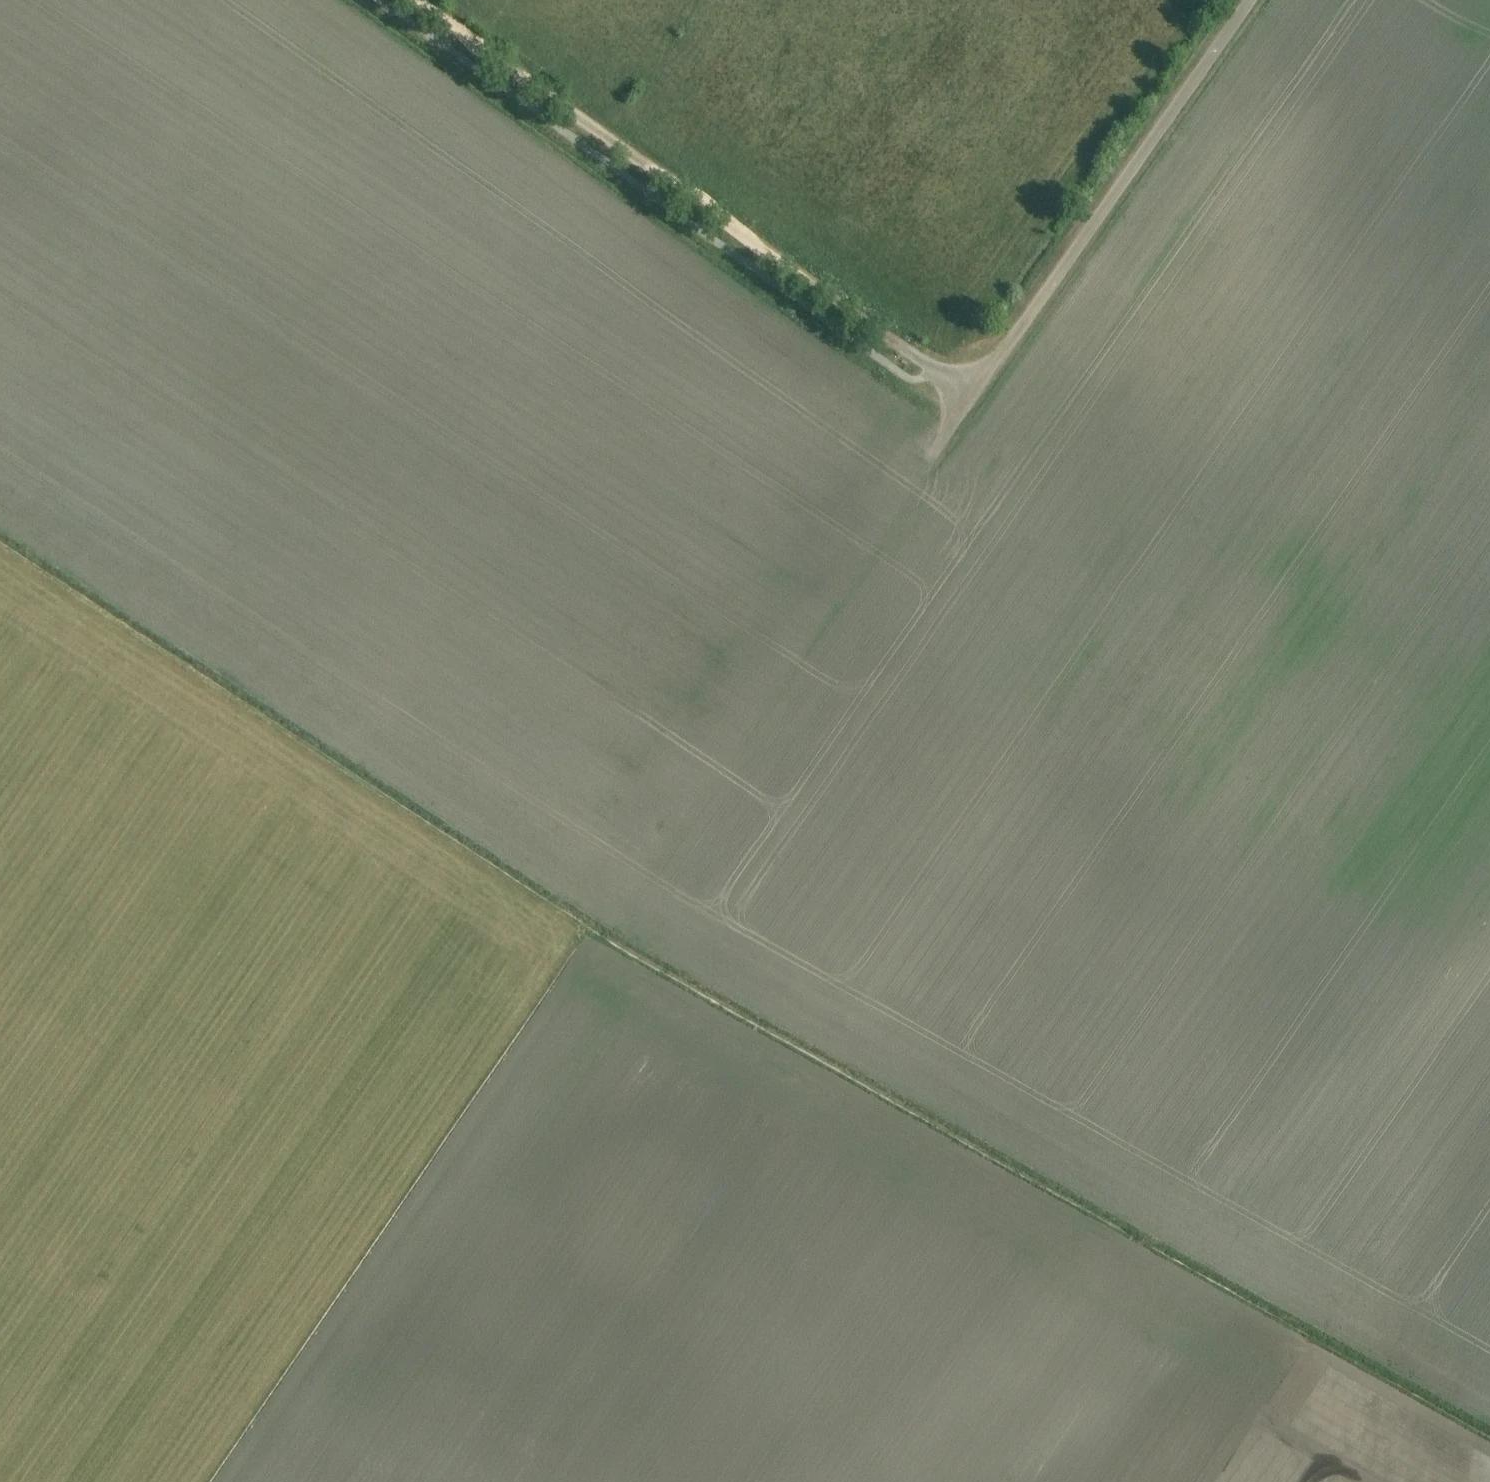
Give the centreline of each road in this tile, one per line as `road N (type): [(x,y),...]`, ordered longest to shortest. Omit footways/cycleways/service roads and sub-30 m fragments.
road 1 (track): [(417,0),(944,377)]
road 2 (unclassified): [(1249,0),(971,394)]

